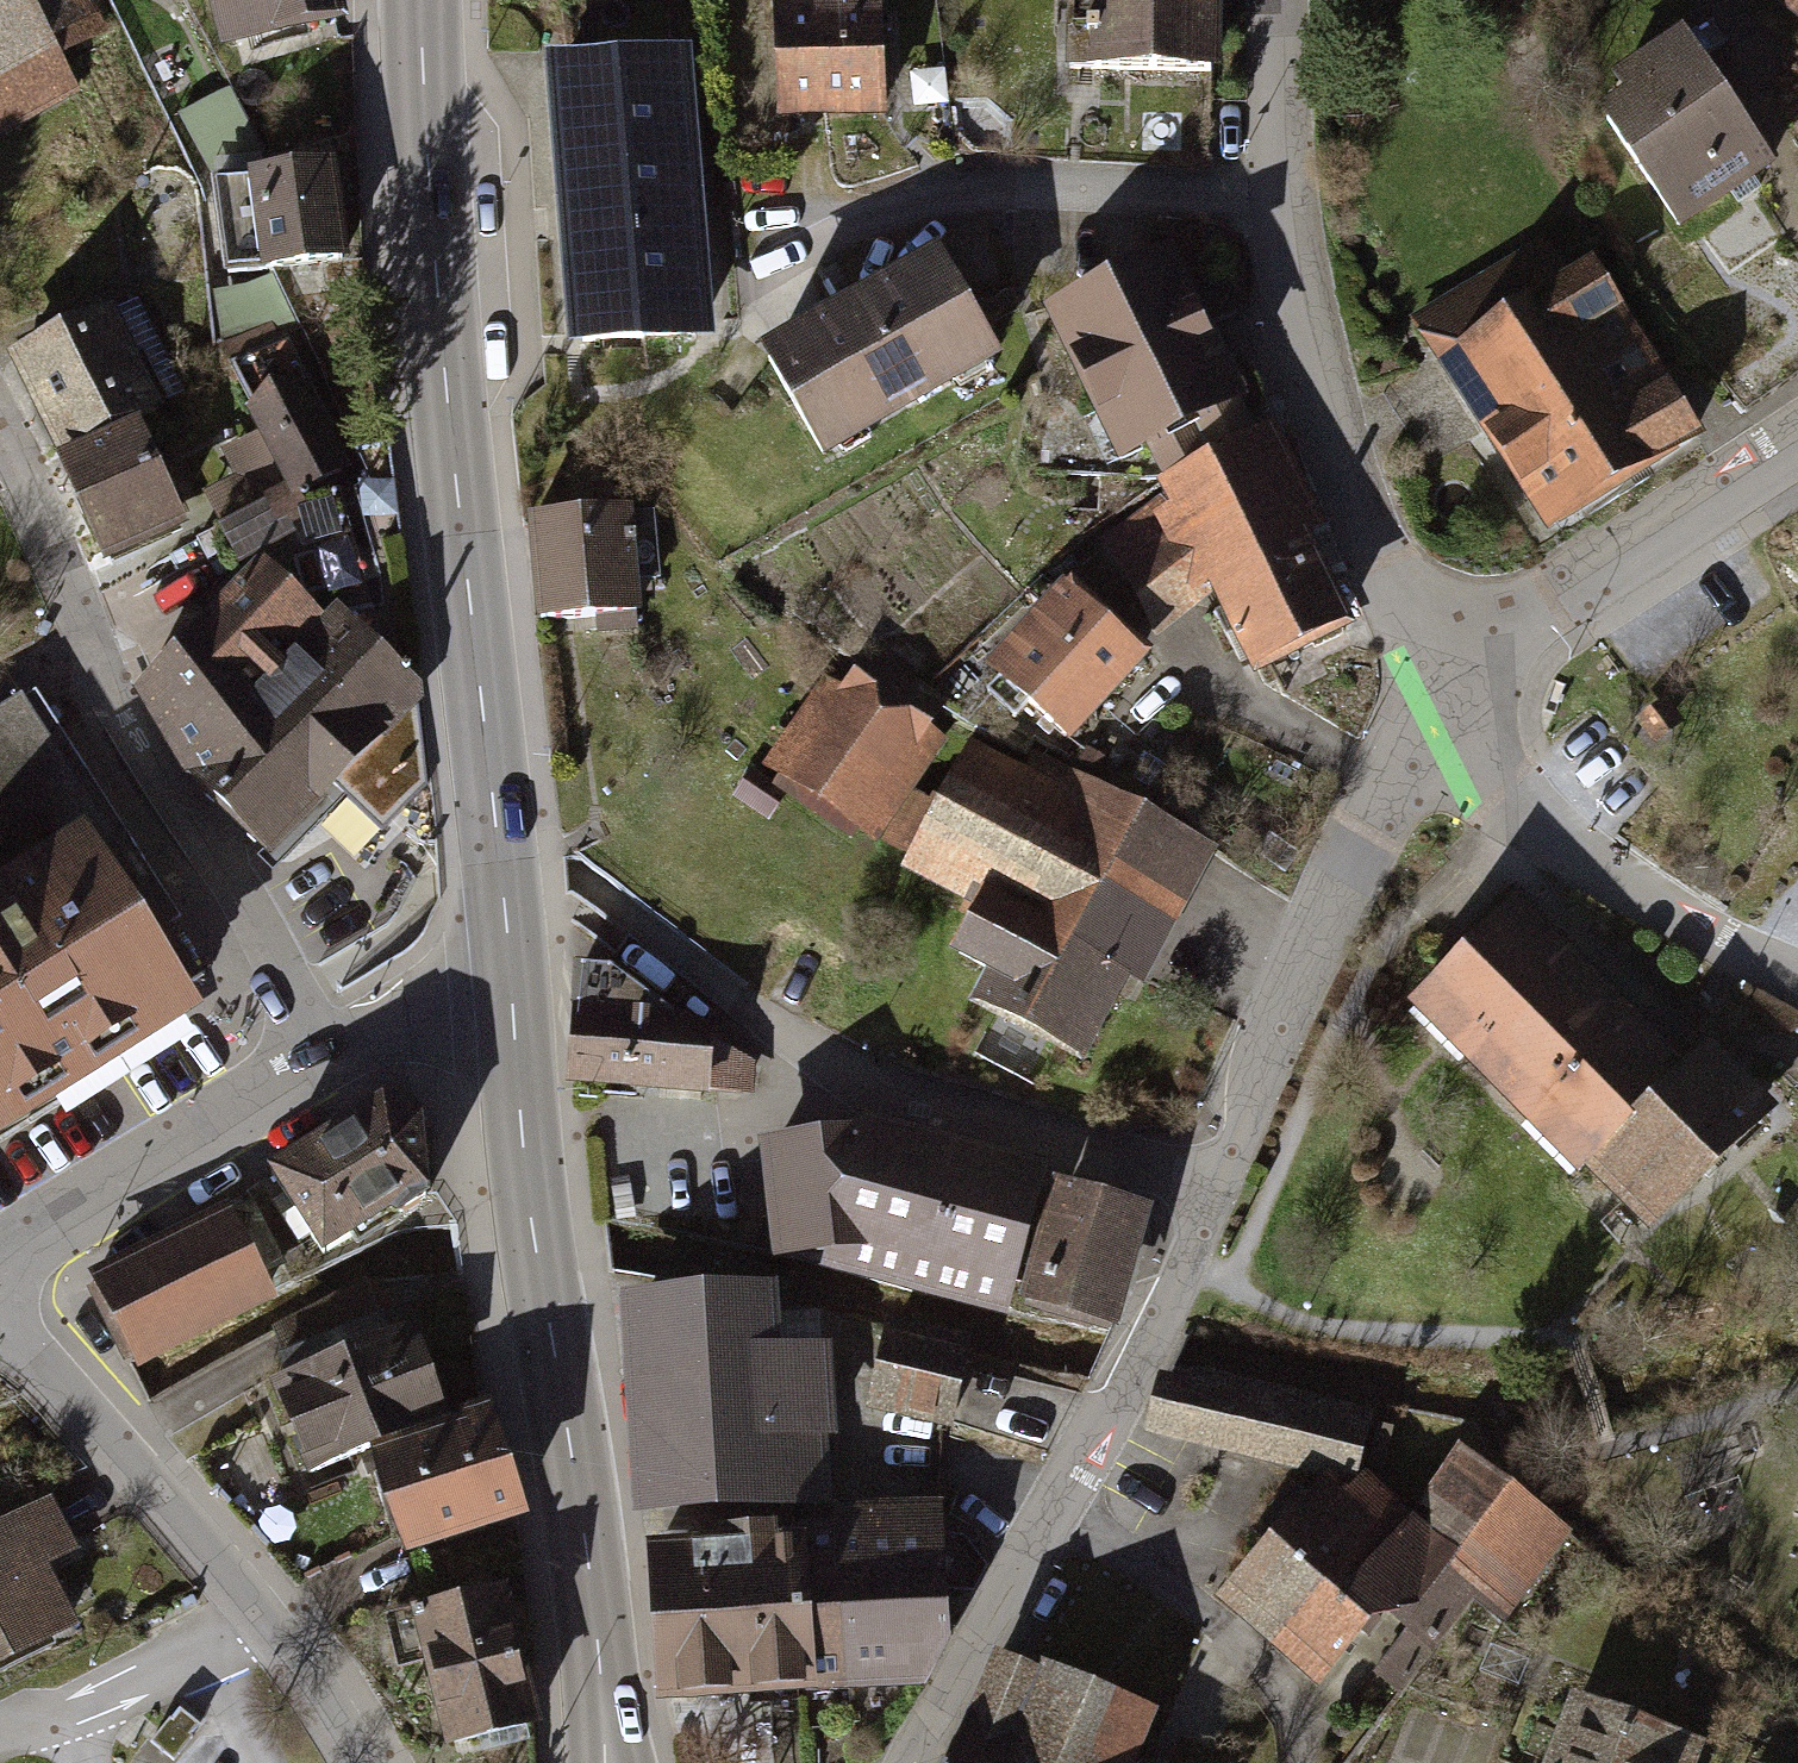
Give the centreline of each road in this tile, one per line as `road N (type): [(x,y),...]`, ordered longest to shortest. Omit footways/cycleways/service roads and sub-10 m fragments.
road 1 (residential): [(1442,695),(1403,750),(1105,1413),(910,1762)]
road 2 (secondary): [(422,0),(427,169),(514,997)]
road 3 (secondary): [(514,997),(528,1199),(577,1481),(610,1762)]
road 4 (residential): [(1278,0),(1281,219),(1340,460),(1442,695)]
road 5 (residential): [(336,1050),(92,649),(0,450)]
road 6 (residential): [(0,1335),(34,1359),(268,1613),(360,1762)]
road 7 (residential): [(1442,695),(1543,830),(1797,984)]
road 8 (residential): [(1442,695),(1543,607),(1797,439)]
road 9 (residential): [(336,1050),(15,1265),(0,1287)]
road 10 (residential): [(514,997),(463,1003),(336,1050)]

